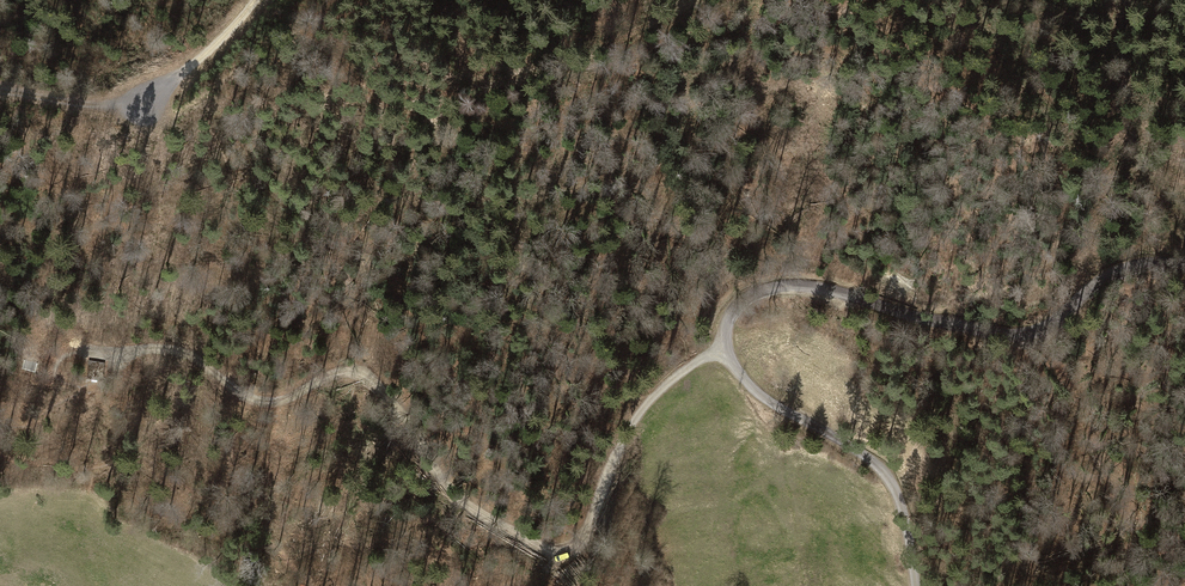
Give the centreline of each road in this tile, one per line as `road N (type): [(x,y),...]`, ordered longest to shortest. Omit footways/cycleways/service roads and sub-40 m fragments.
road 1 (track): [(725,345),(649,401),(597,502),(588,545),(554,554),(449,489),(375,377),(356,370),(276,403),(237,392),(195,357),(154,350),(68,357),(56,380),(76,390)]
road 2 (unclassified): [(915,585),(908,525),(890,483),(844,442),(750,388),(732,369),(728,311),(760,290),(817,291),(1007,334),(1048,329),(1131,263),(1184,267)]
road 3 (track): [(0,92),(121,110),(196,69),(253,0)]

